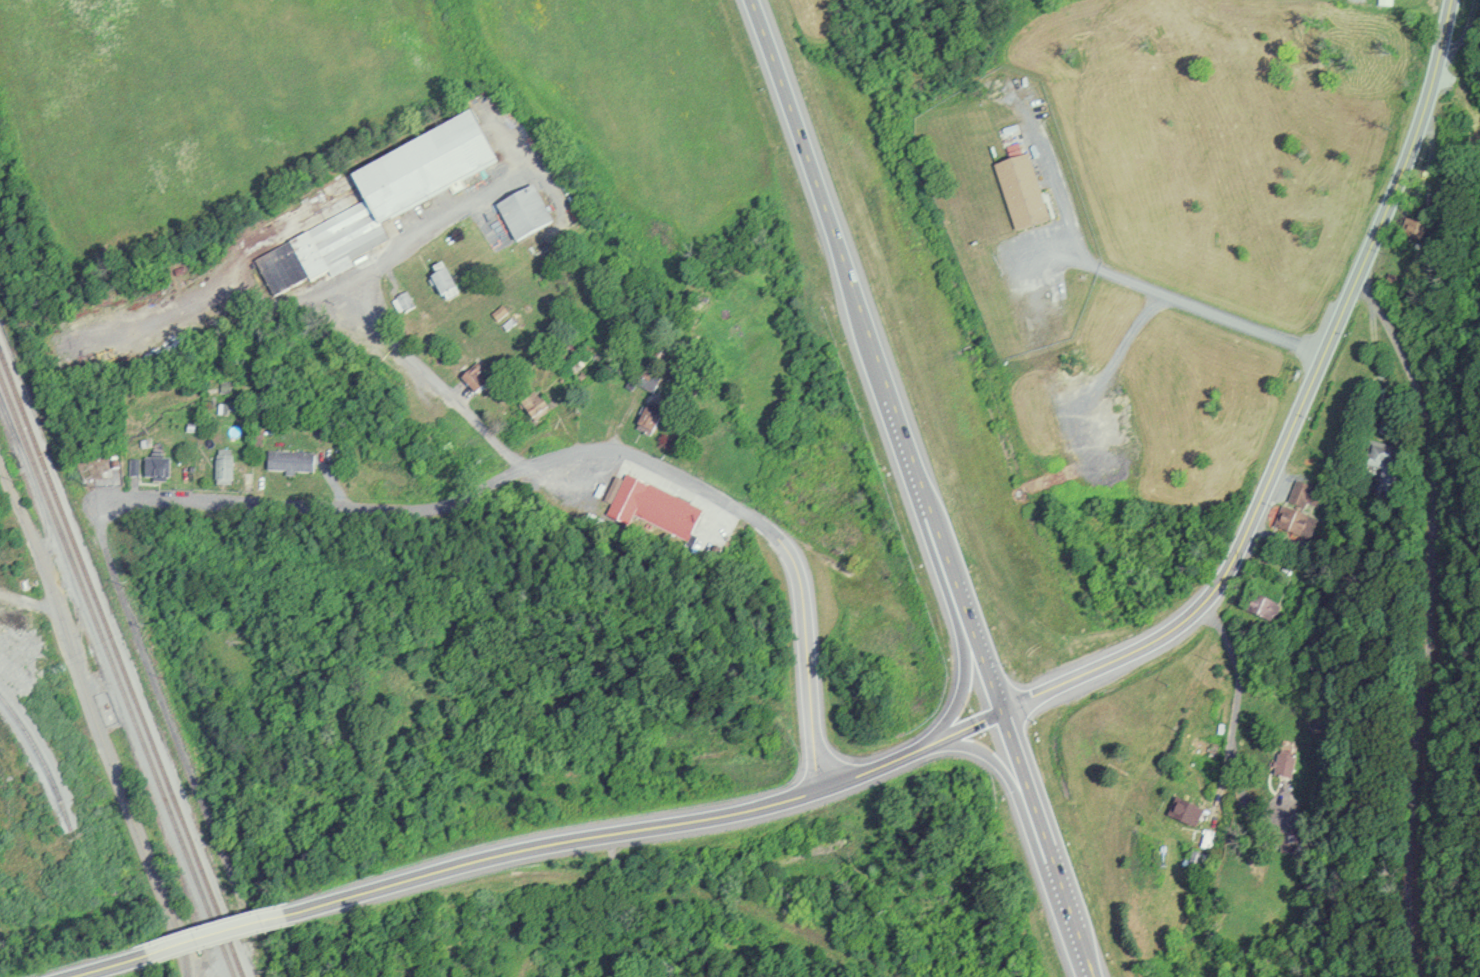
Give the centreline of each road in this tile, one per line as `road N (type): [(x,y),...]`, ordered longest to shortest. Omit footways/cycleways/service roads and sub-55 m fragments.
road 1 (primary): [(1093,976),(752,0)]
road 2 (residential): [(817,792),(803,605),(790,556),(763,525),(639,459),(582,452),(421,511),(166,499),(98,504)]
road 3 (tertiary): [(1003,714),(1179,626),(1232,565),(1393,201),(1452,0)]
road 4 (residential): [(1003,714),(768,807),(539,849),(291,915)]
road 5 (residential): [(1360,274),(1413,377),(1432,454),(1431,639),(1410,903),(1419,976)]
road 6 (residential): [(528,468),(360,306)]
road 7 (primary): [(960,590),(967,690),(931,746)]
road 8 (residential): [(291,915),(151,955)]
road 9 (primary): [(931,746),(964,746),(992,758),(1039,822)]

